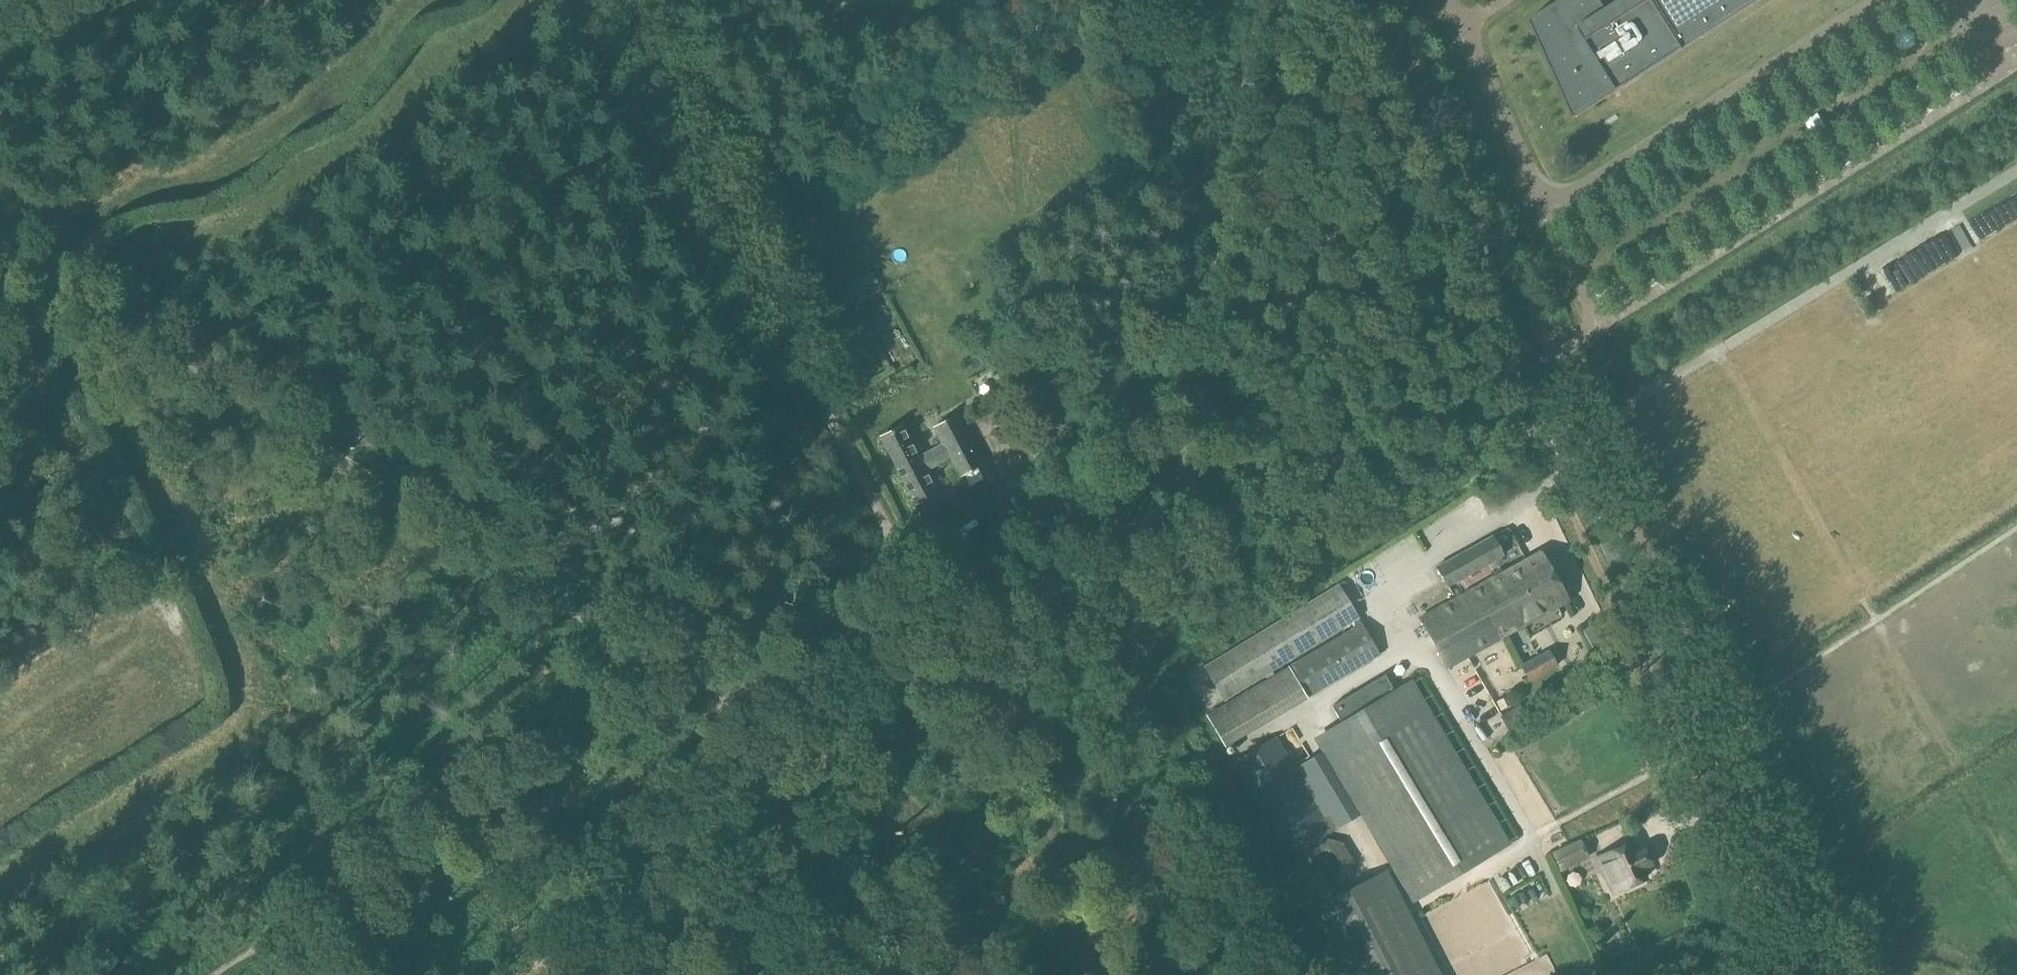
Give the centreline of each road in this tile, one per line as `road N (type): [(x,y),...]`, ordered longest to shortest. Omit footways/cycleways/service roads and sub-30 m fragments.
road 1 (track): [(163,974),(1221,374),(1270,374),(1402,416),(1470,419),(1547,403)]
road 2 (track): [(0,243),(1113,954)]
road 3 (track): [(614,0),(909,551),(1124,974)]
road 4 (secondary): [(1817,974),(1354,0)]
road 5 (track): [(1153,750),(1113,954)]

